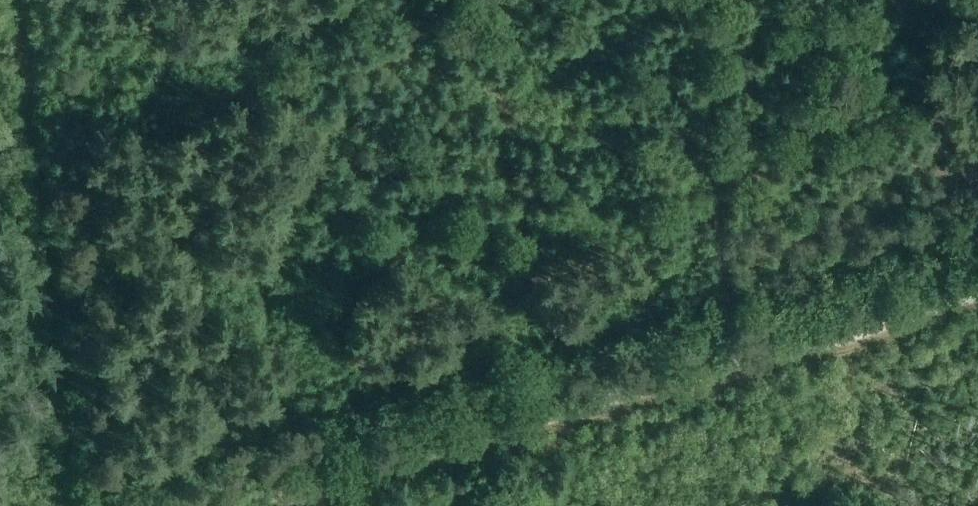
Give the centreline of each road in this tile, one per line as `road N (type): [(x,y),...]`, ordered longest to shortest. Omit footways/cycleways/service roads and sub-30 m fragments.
road 1 (track): [(236,505),(738,366)]
road 2 (track): [(23,0),(79,505)]
road 3 (track): [(738,366),(977,295)]

